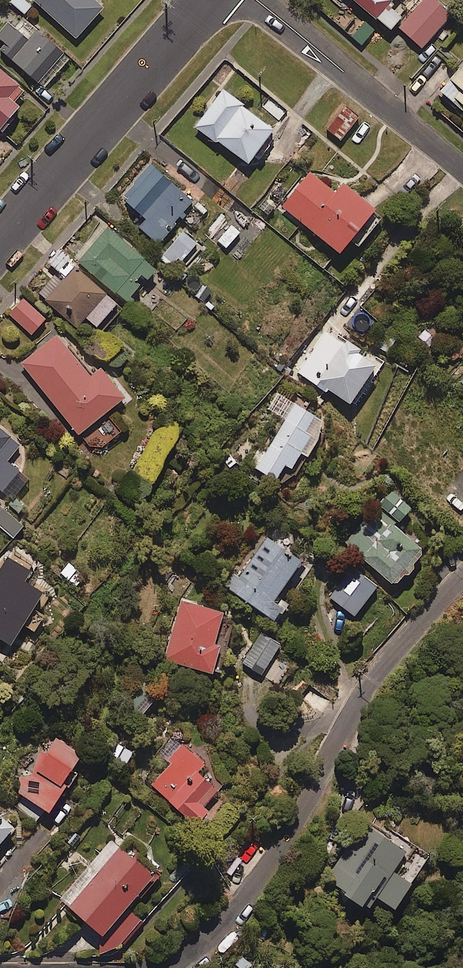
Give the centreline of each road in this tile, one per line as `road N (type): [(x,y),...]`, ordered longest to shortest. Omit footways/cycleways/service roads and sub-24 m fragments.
road 1 (residential): [(462,575),(374,679),(285,842),(221,924),(155,967)]
road 2 (residential): [(0,248),(208,0)]
road 3 (residential): [(462,171),(256,0)]

